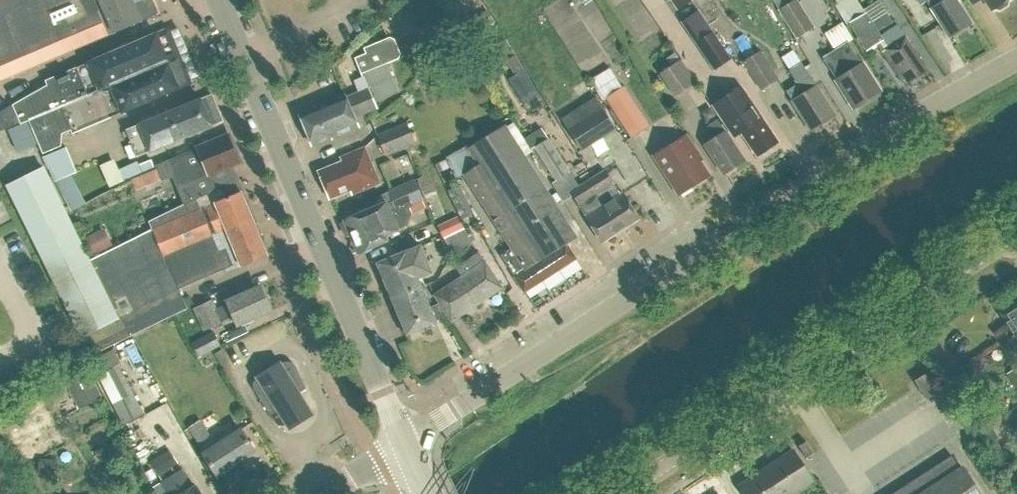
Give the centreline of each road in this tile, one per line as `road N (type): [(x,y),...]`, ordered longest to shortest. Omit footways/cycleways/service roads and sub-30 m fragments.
road 1 (unclassified): [(402,442),(1016,59)]
road 2 (primary): [(402,442),(220,0)]
road 3 (tertiary): [(622,493),(1016,233)]

